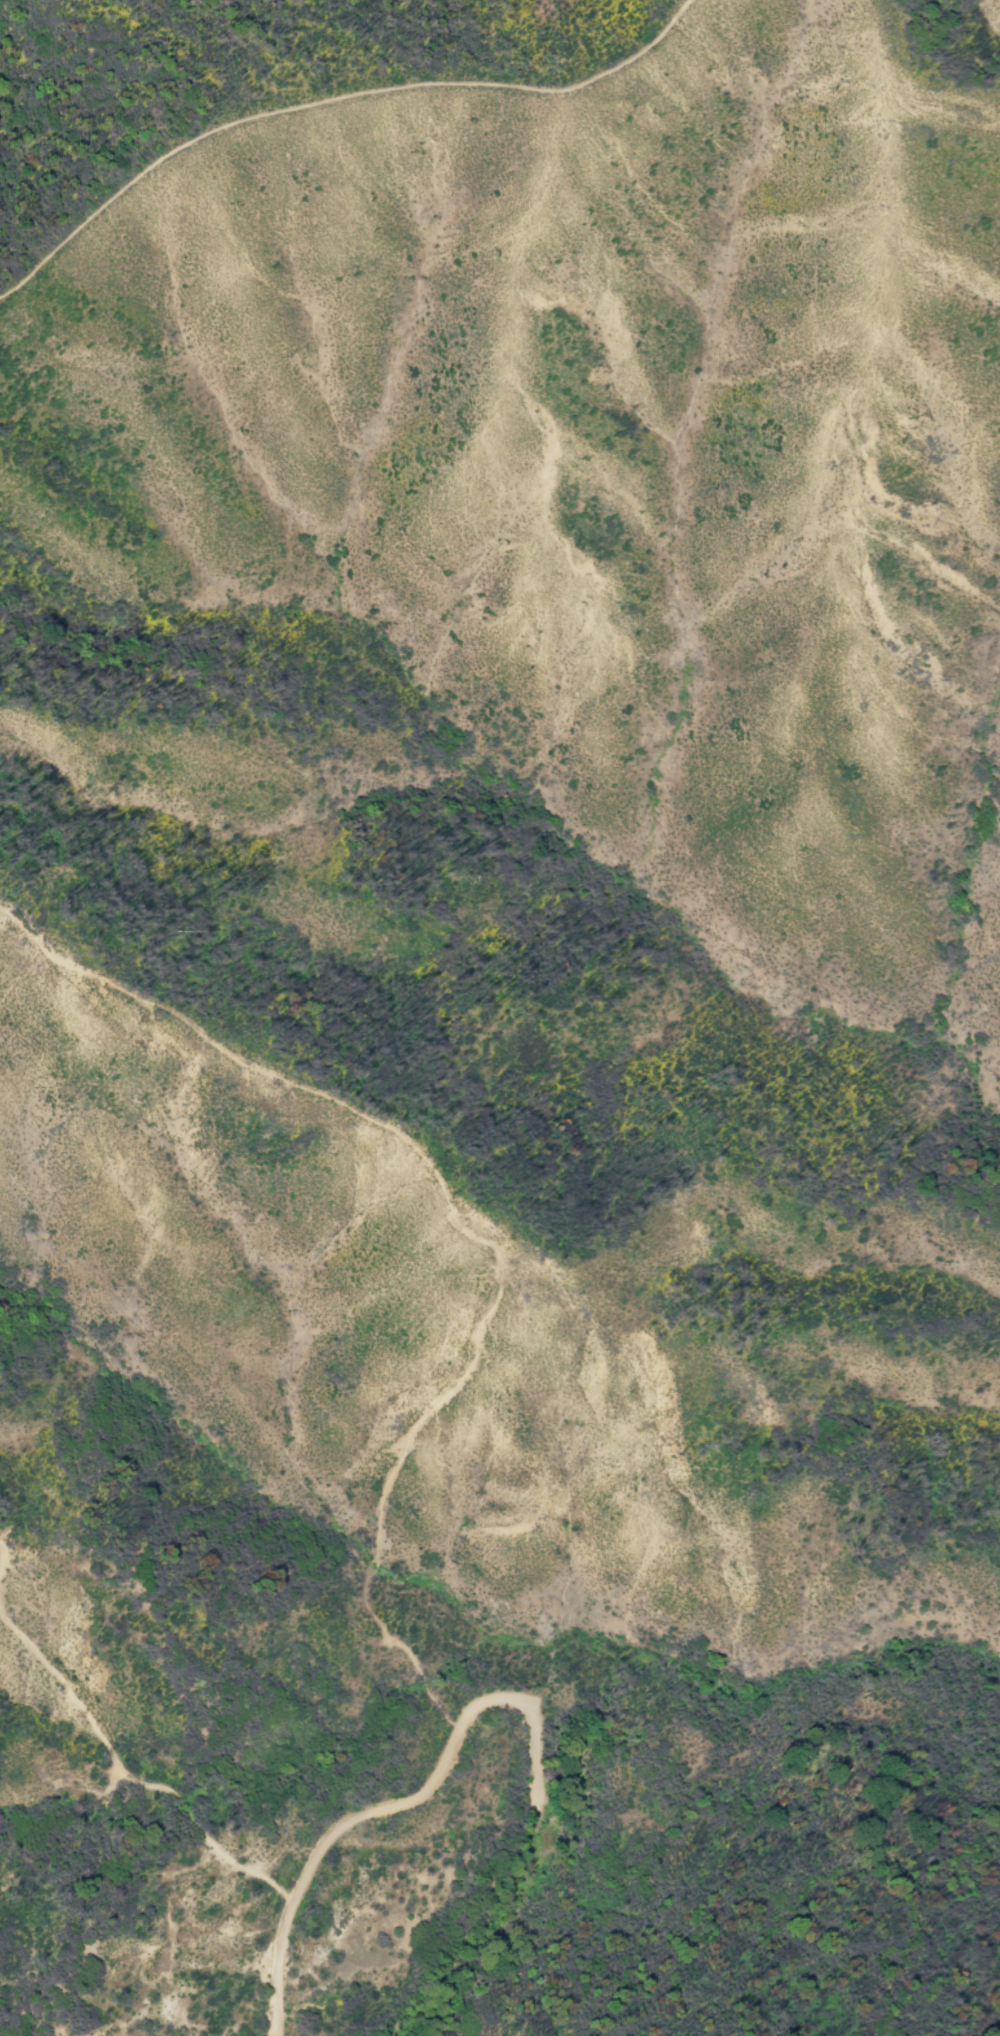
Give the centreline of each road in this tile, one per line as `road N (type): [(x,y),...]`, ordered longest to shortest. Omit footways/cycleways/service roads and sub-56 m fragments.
road 1 (track): [(0,912),(62,968),(165,1012),(230,1060),(396,1136),(434,1176),(458,1229),(498,1259),(499,1294),(463,1372),(417,1419),(384,1485),(379,1549),(365,1587),(366,1606),(404,1653),(452,1738)]
road 2 (track): [(695,0),(652,46),(598,85),(549,95),(412,87),(325,102),(215,135),(148,173),(33,276),(0,295)]
road 3 (residential): [(539,1816),(533,1719),(515,1700),(474,1707),(418,1799),(342,1827),(317,1852),(283,1923),(274,2035)]
road 4 (track): [(0,1615),(68,1692),(121,1770),(177,1797),(225,1860),(262,1879),(289,1908)]

